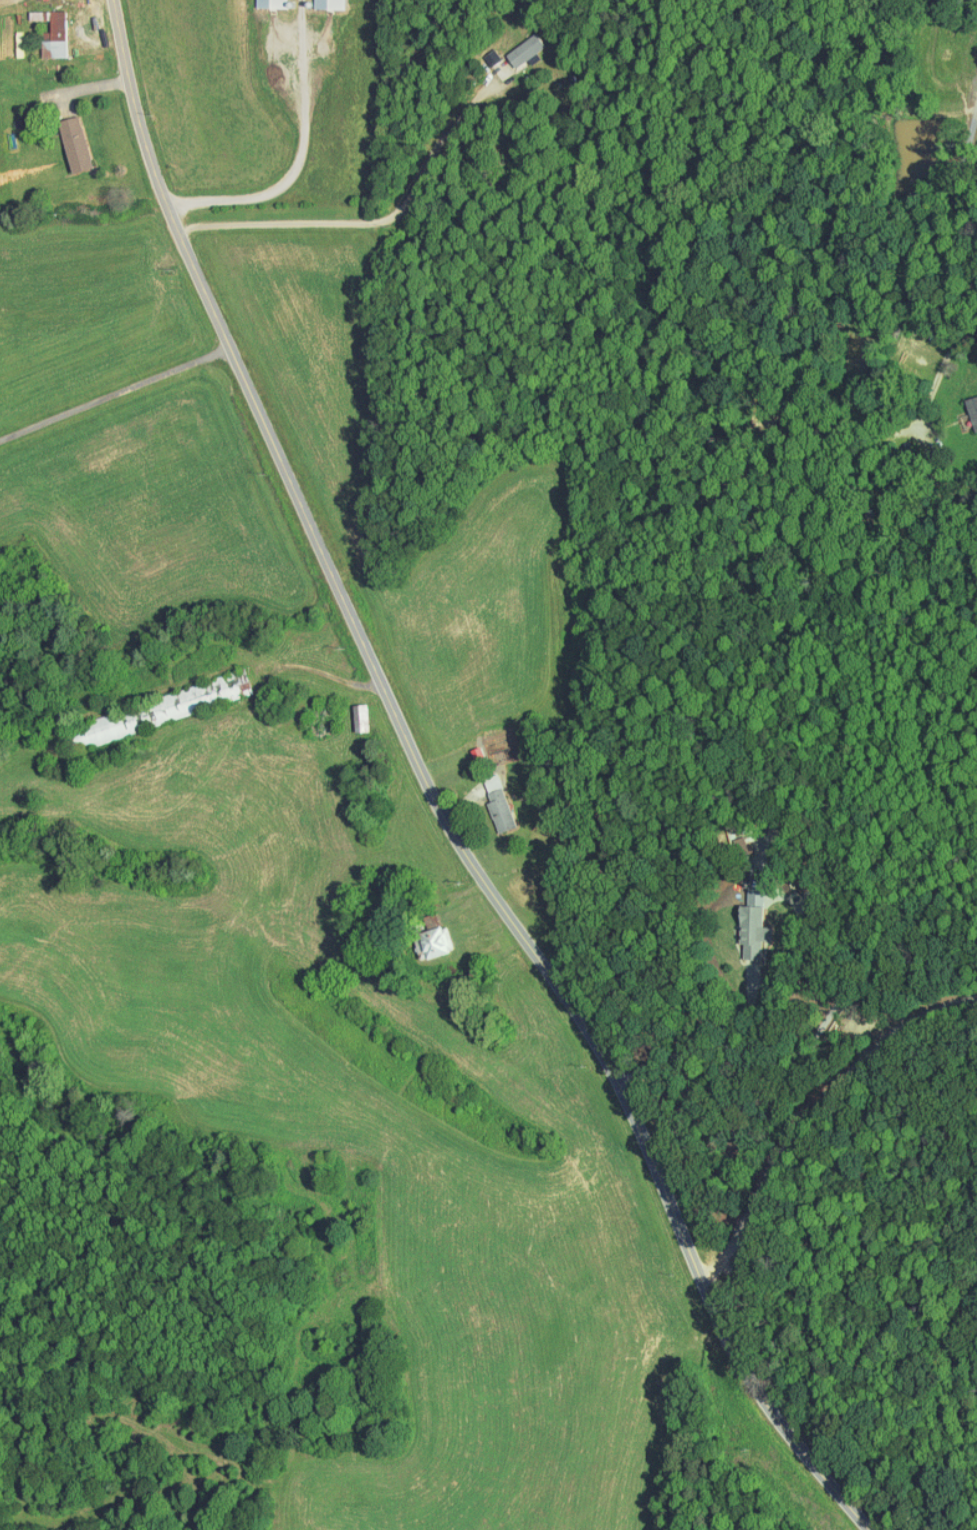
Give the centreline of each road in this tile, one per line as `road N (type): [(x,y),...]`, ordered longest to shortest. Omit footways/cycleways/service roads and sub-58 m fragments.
road 1 (residential): [(869,1529),(752,1382),(706,1295),(640,1121),(597,1038),(464,853),(426,785),(169,207),(116,0)]
road 2 (residential): [(706,1295),(733,1265),(811,1124),(867,1067),(938,1016),(976,1002)]

